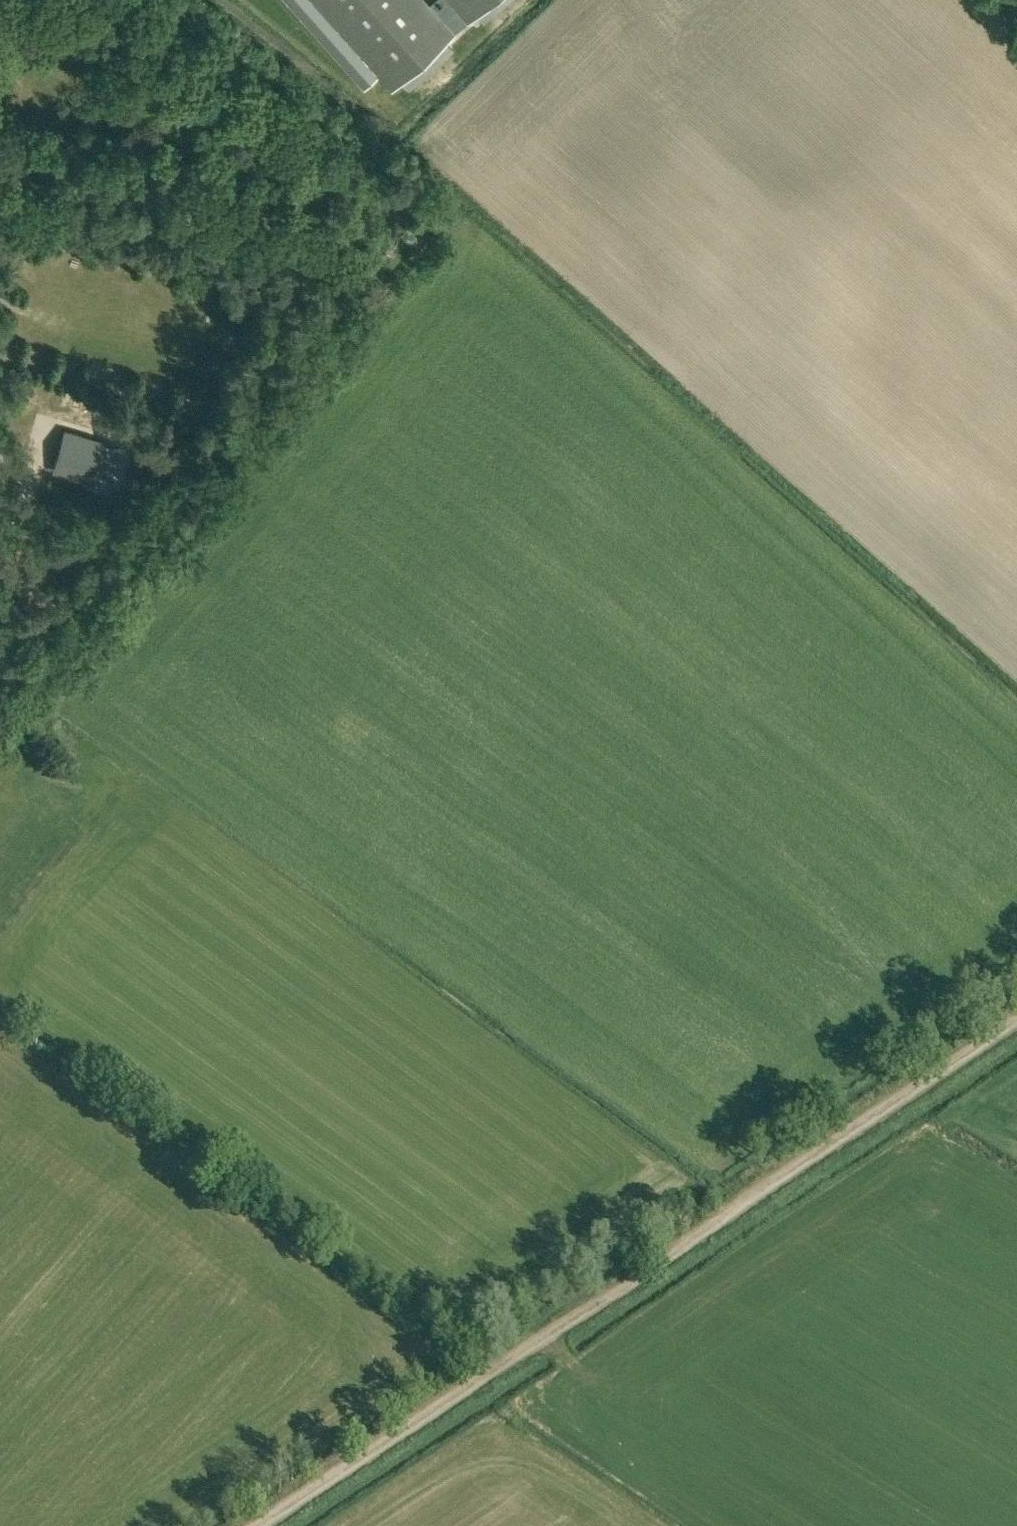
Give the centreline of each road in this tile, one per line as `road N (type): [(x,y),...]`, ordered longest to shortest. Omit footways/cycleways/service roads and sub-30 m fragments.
road 1 (track): [(1016,1021),(487,1376)]
road 2 (track): [(487,1376),(262,1525)]
road 3 (track): [(0,448),(34,486),(24,641),(18,667),(0,687)]

